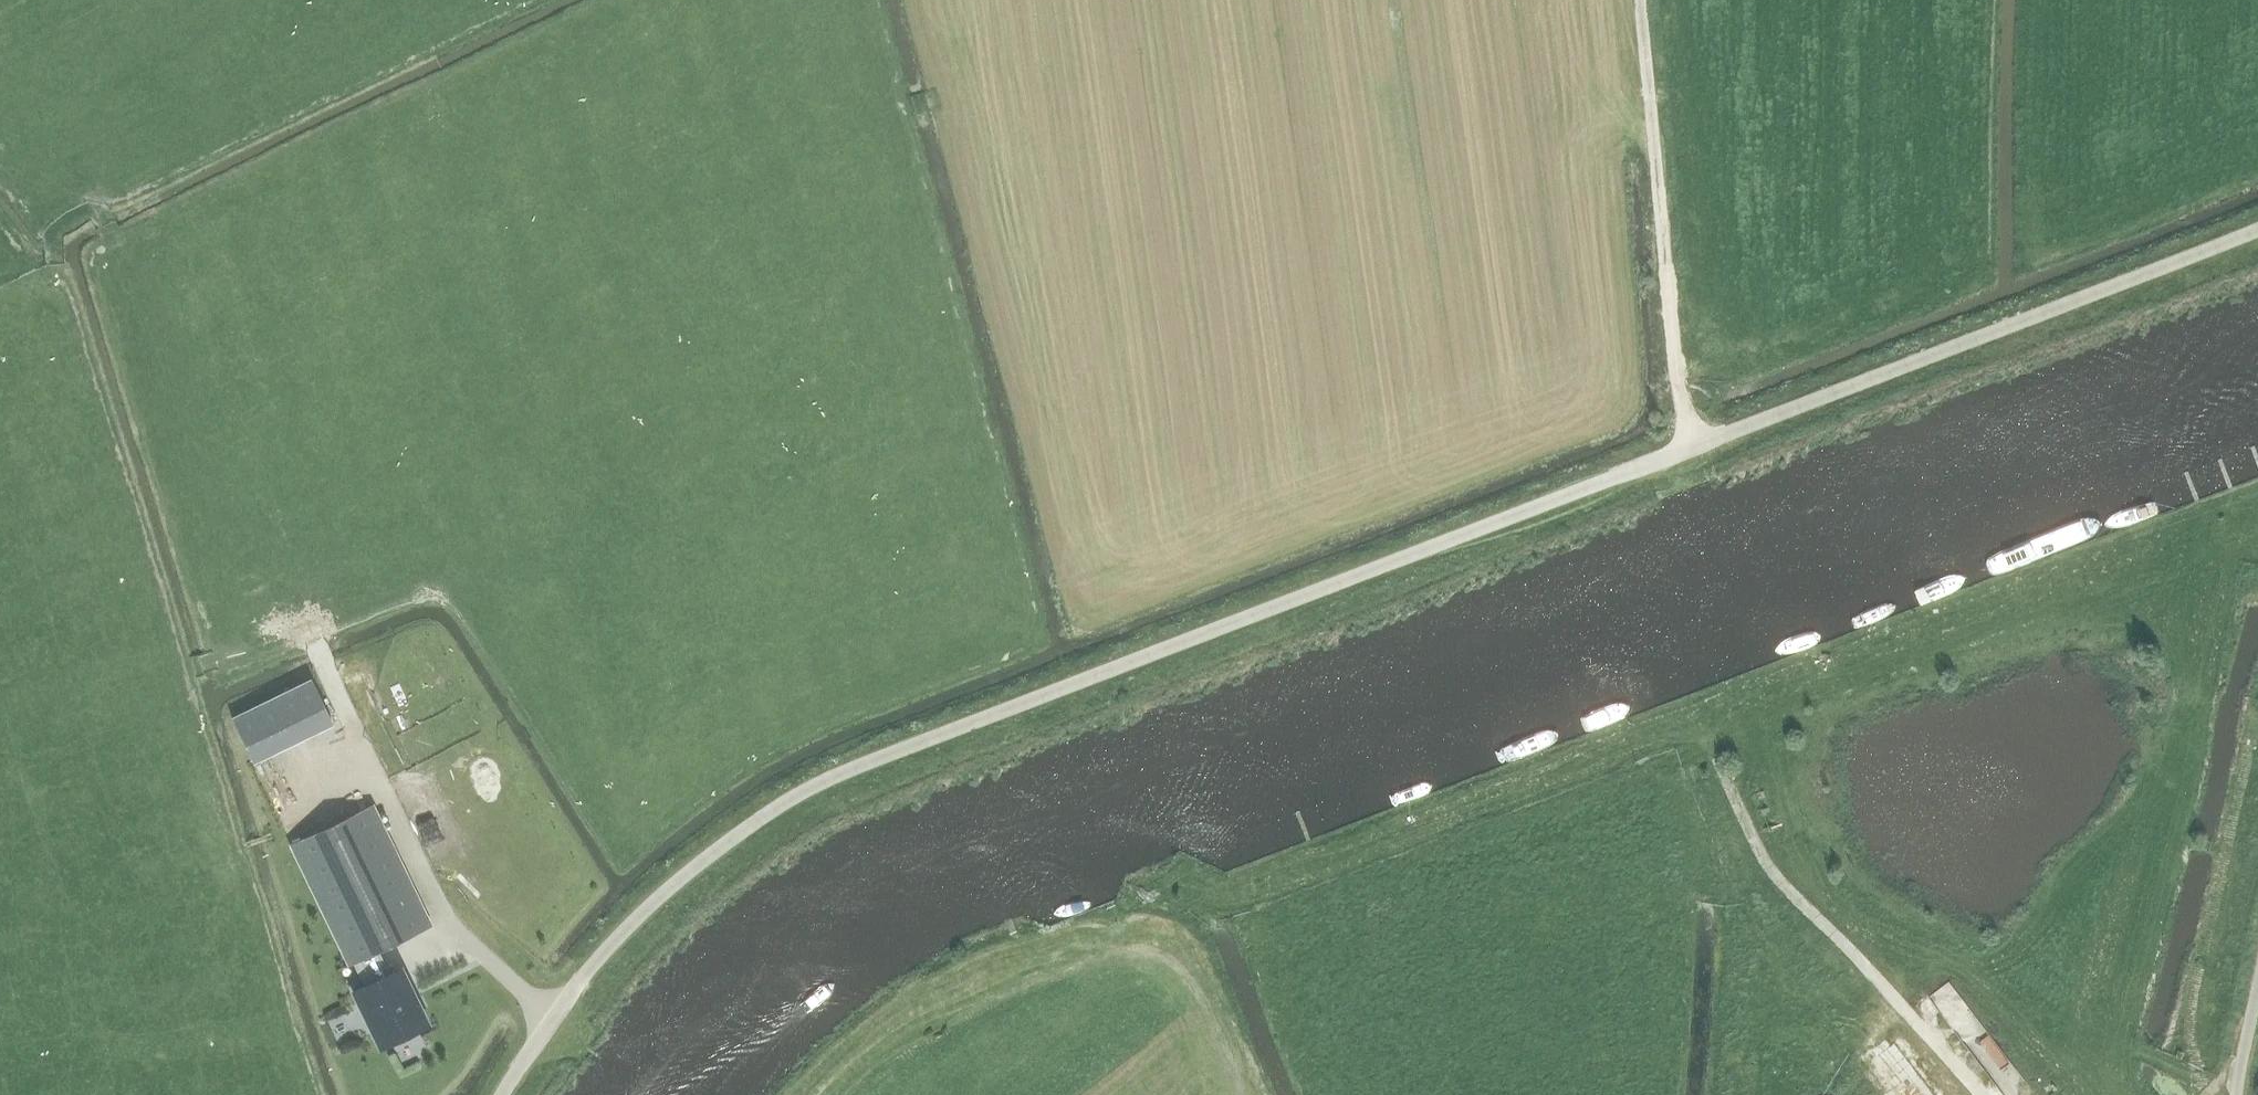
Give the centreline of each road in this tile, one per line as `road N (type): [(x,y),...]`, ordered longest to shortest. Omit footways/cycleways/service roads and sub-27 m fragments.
road 1 (unclassified): [(501,1094),(589,971),(698,863),(843,773),(2257,231)]
road 2 (track): [(1641,0),(1677,377),(1695,446)]
road 3 (track): [(1716,762),(1777,879),(1979,1094)]

